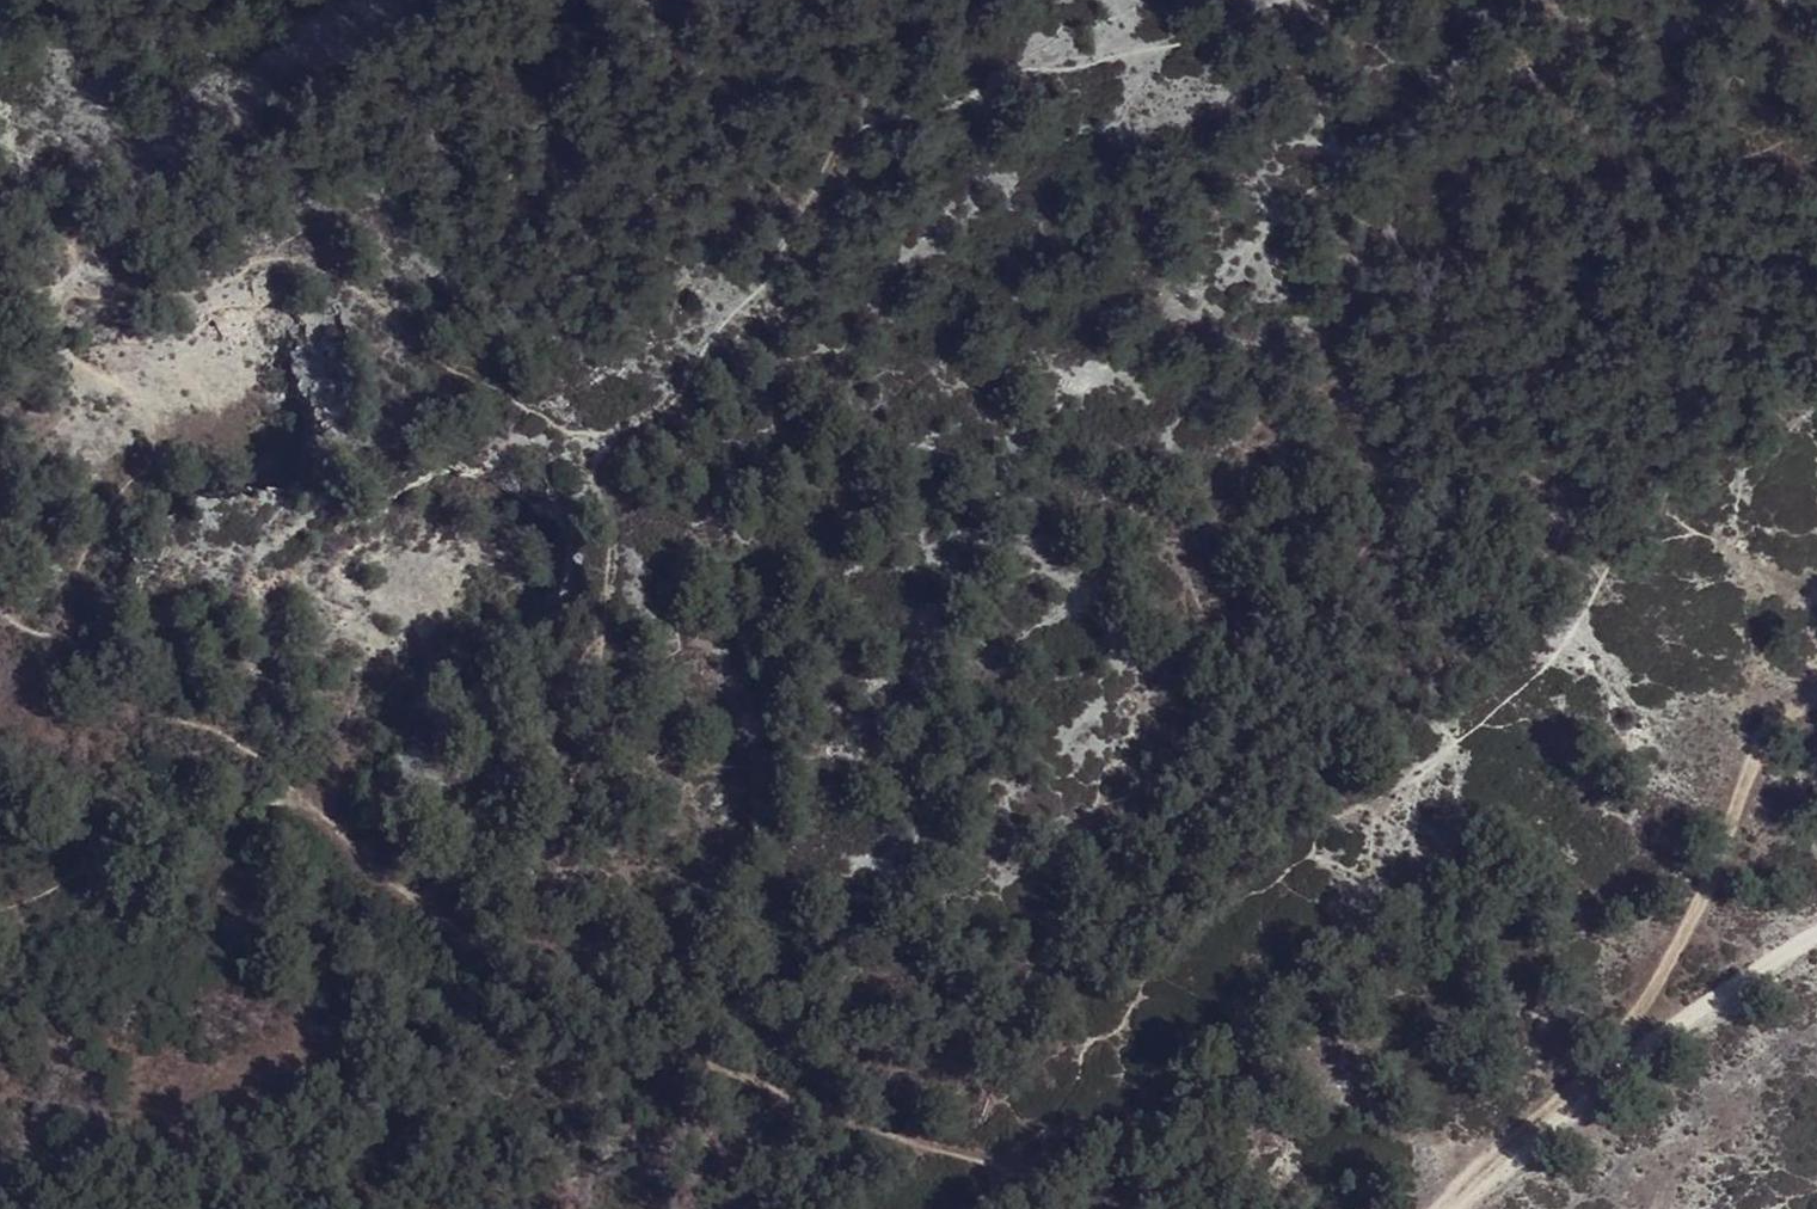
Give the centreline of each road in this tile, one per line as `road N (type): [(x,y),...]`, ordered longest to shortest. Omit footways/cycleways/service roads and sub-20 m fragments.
road 1 (track): [(1505,1170),(1613,1042),(1708,880),(1765,734),(1816,700)]
road 2 (track): [(1460,1208),(1649,1048),(1816,941)]

